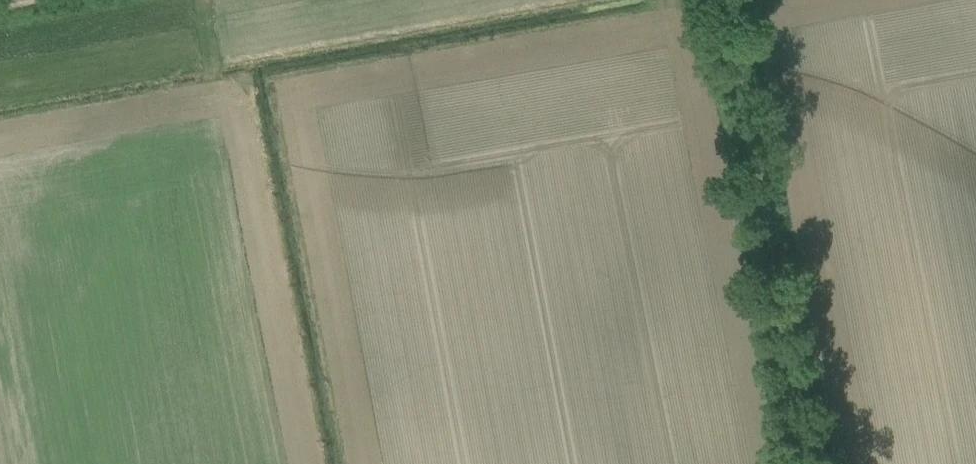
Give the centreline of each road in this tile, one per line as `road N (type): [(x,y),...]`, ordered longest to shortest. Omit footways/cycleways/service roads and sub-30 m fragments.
road 1 (track): [(811,463),(723,0)]

